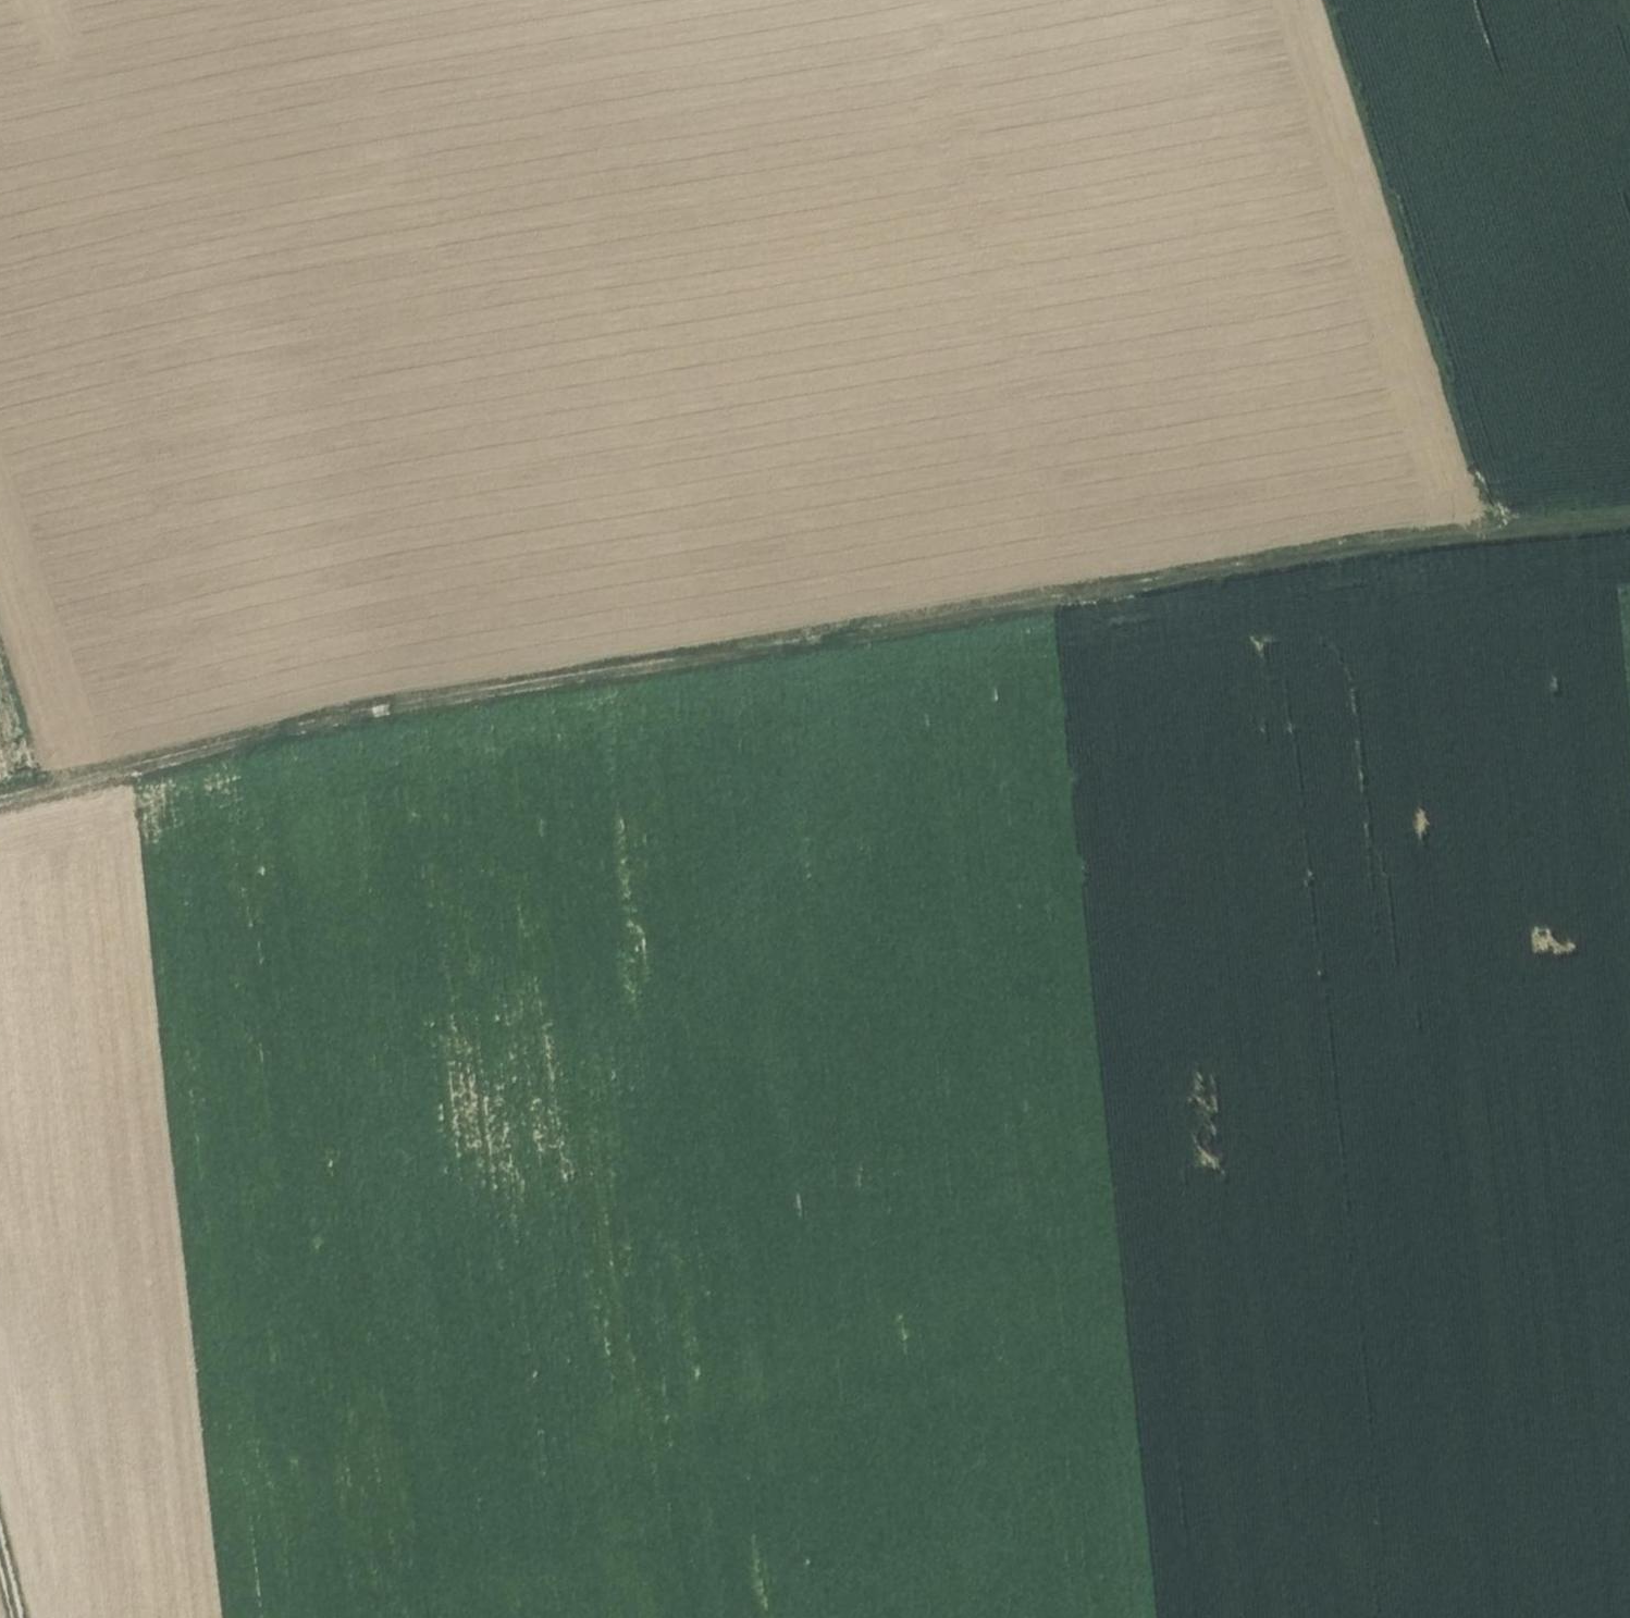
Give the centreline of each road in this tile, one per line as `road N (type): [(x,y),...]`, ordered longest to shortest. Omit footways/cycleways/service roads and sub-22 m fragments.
road 1 (track): [(0,794),(746,639),(1629,501)]

